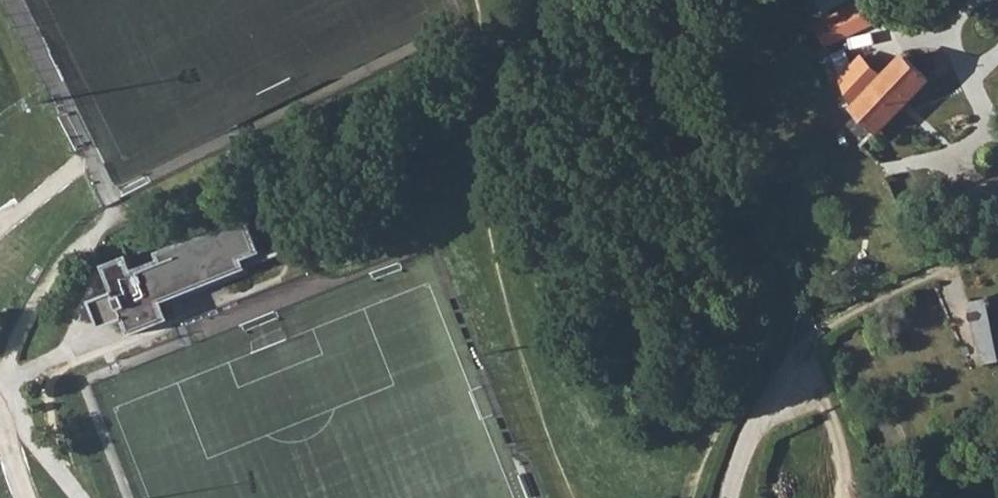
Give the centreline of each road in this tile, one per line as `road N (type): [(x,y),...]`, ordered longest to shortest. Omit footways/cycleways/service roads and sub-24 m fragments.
road 1 (track): [(12,411),(15,333),(68,252),(111,215),(119,190)]
road 2 (track): [(814,335),(848,311),(997,240)]
road 3 (track): [(997,119),(971,87),(962,53),(971,23),(997,0)]
road 4 (track): [(81,497),(0,397)]

